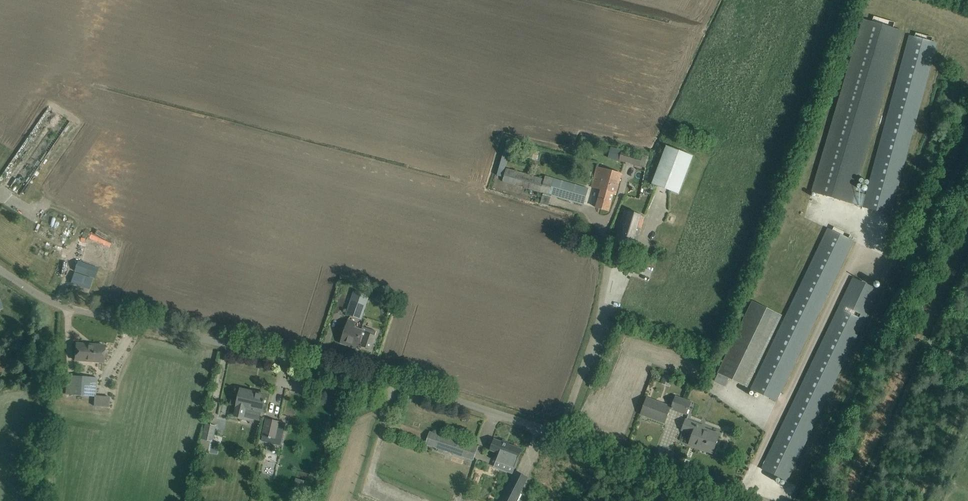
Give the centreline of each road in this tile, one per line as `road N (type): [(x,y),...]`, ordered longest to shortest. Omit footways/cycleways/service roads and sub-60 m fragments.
road 1 (unclassified): [(741,500),(413,388),(70,309),(0,271)]
road 2 (track): [(856,500),(967,259)]

